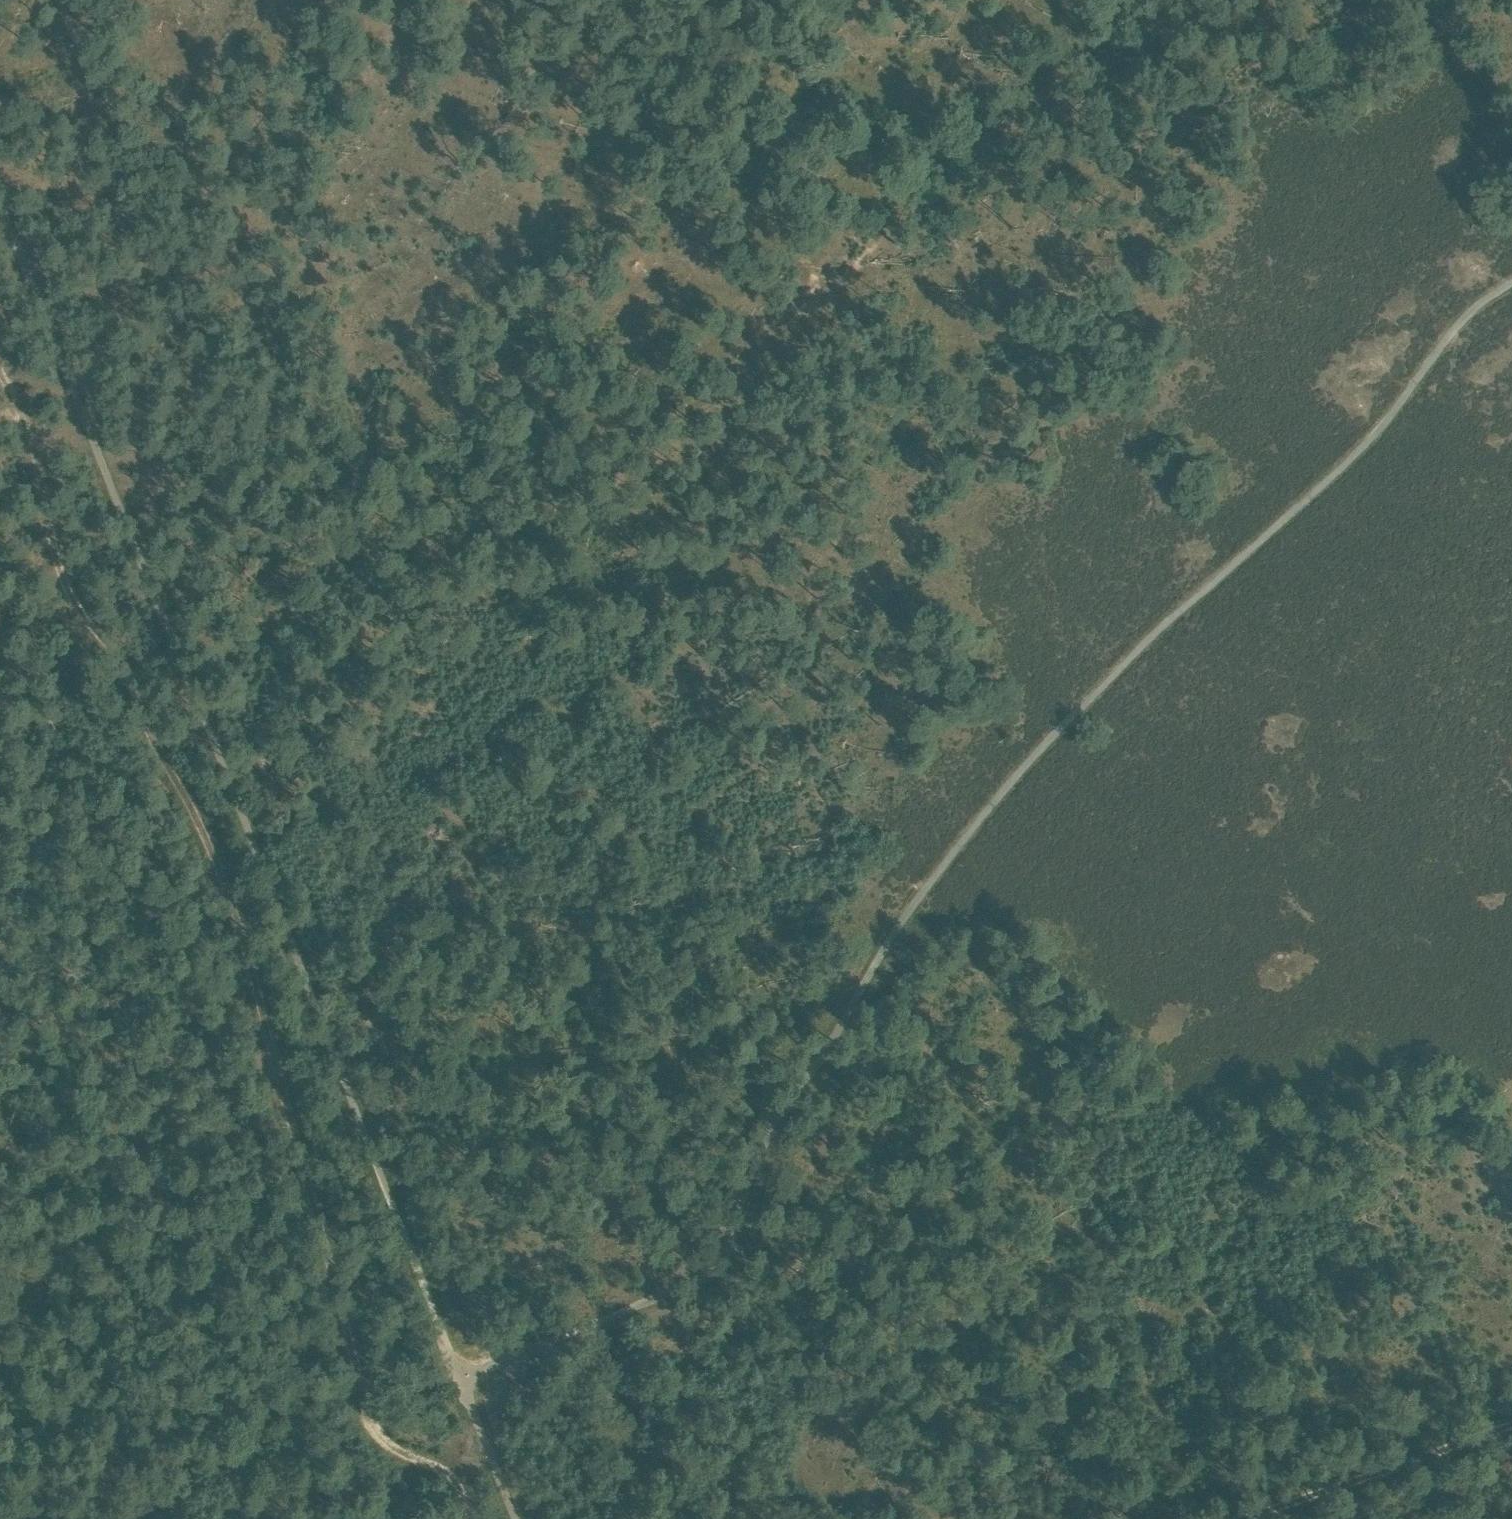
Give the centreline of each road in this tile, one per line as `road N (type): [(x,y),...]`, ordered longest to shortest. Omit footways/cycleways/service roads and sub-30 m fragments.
road 1 (track): [(1226,1518),(1511,1425)]

